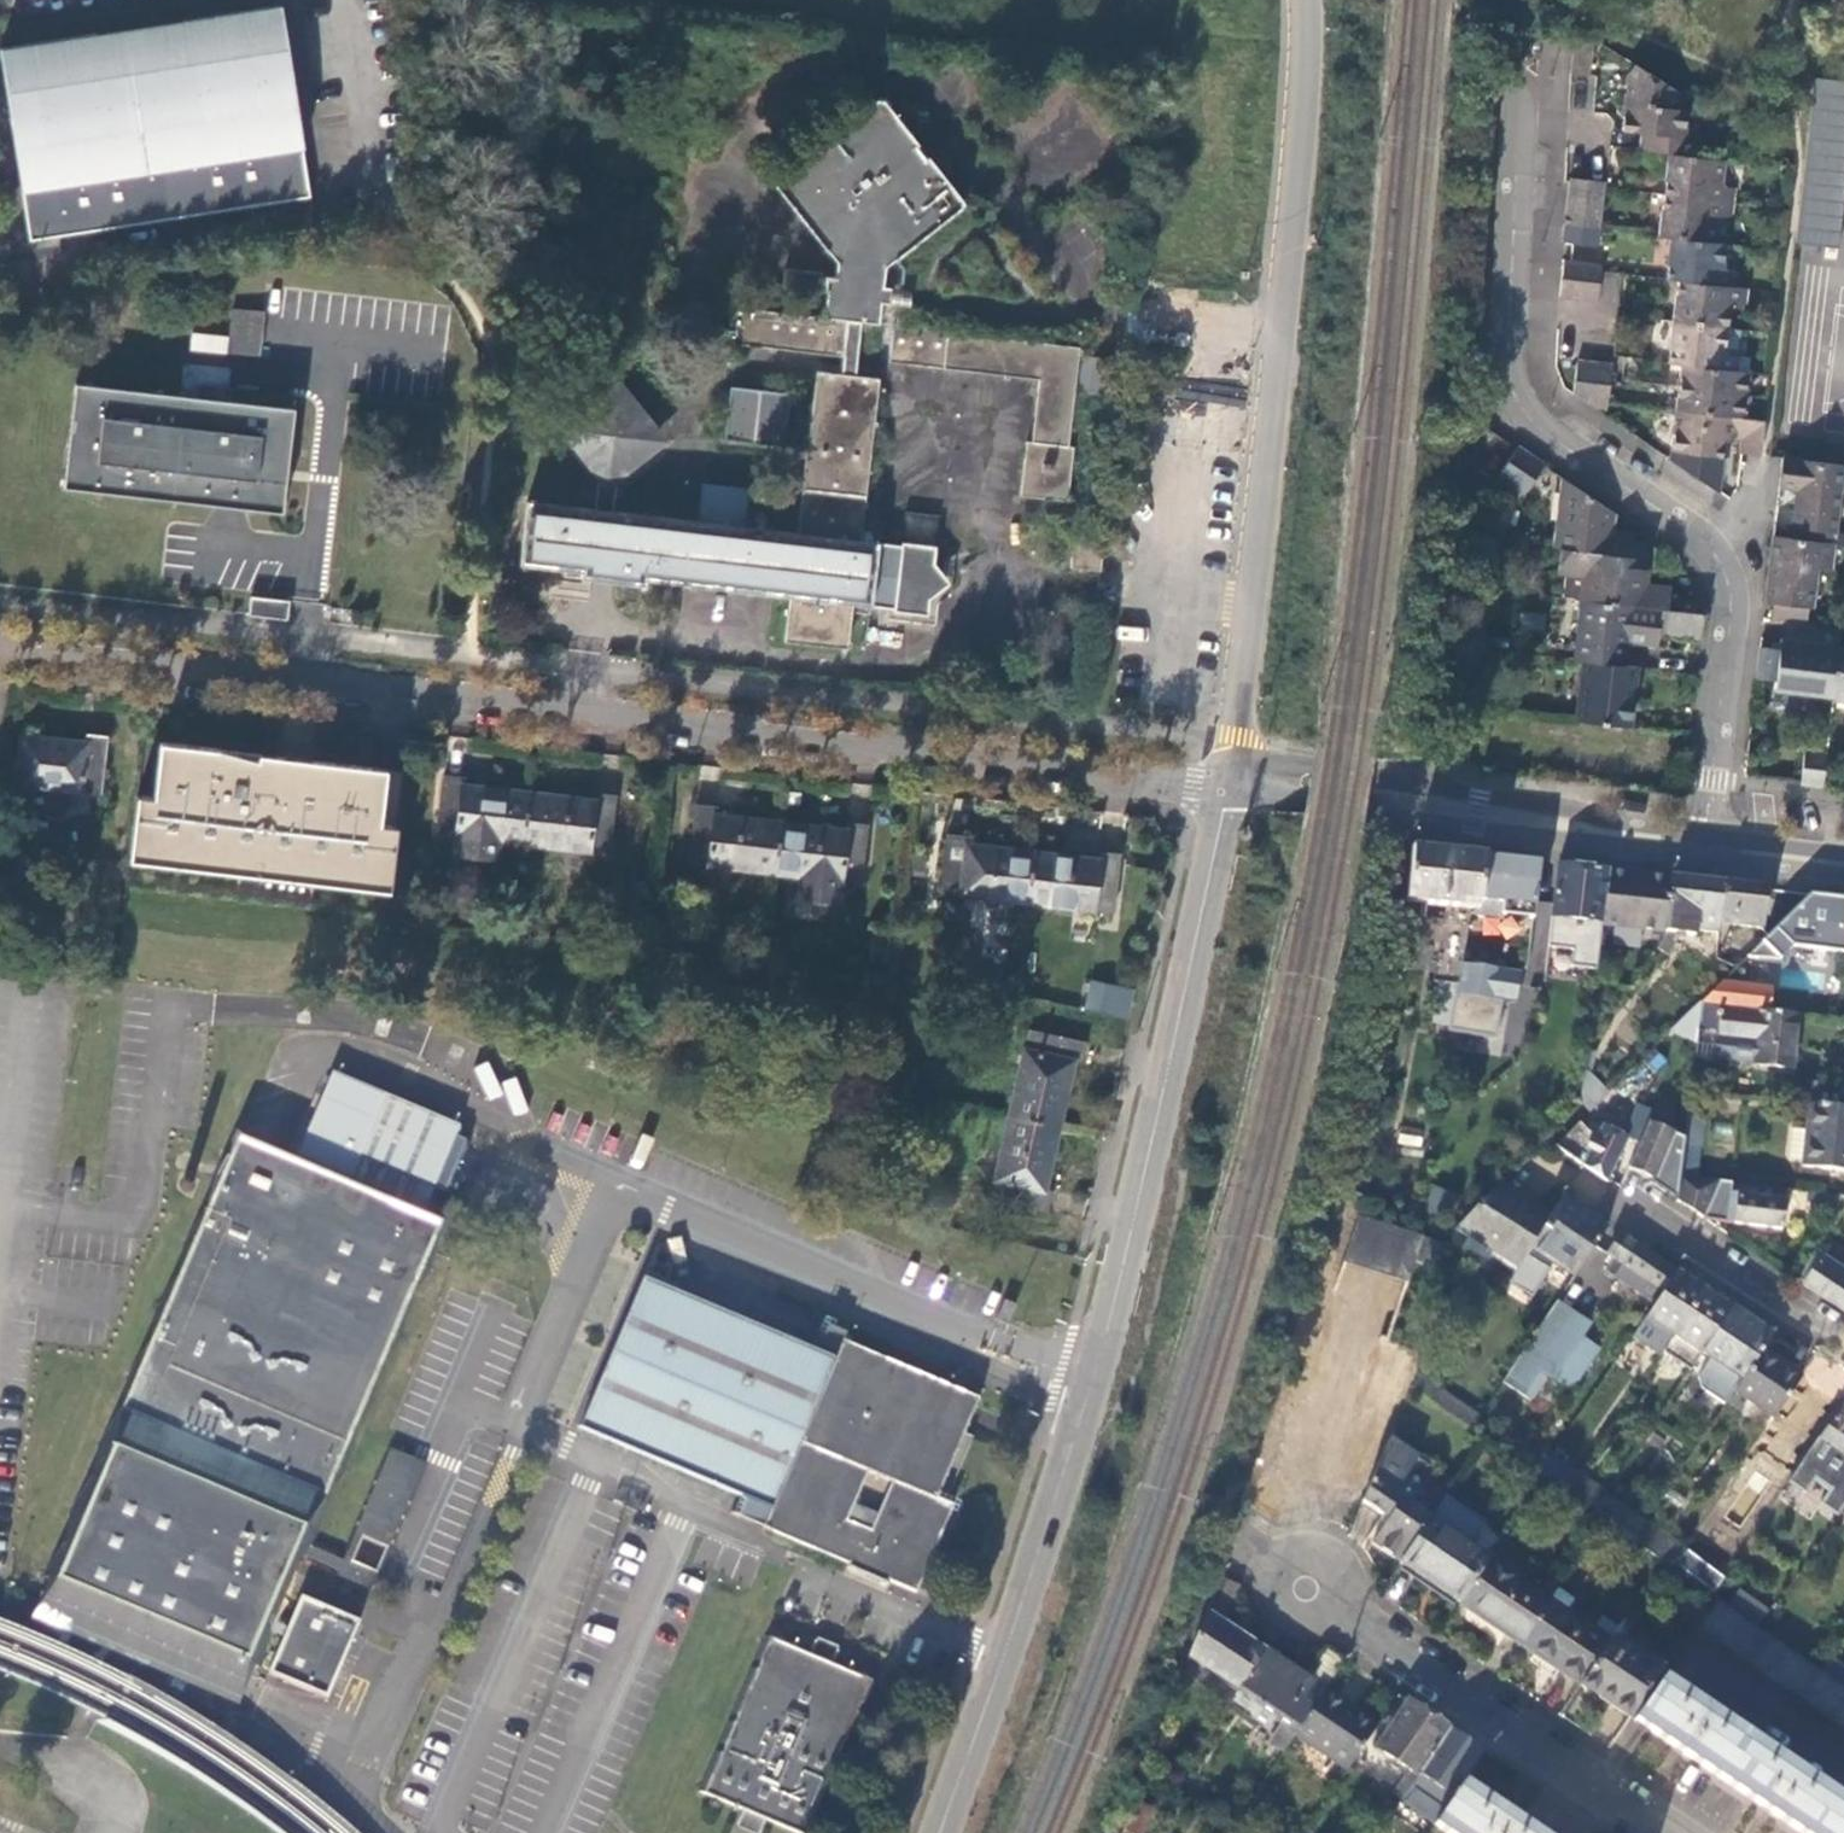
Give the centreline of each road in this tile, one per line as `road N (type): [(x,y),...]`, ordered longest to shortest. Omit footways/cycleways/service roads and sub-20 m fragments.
road 1 (residential): [(1236,779),(1196,781),(0,642)]
road 2 (tertiary): [(941,1832),(1093,1374),(1236,779)]
road 3 (unclassified): [(1704,843),(1730,629),(1724,575),(1686,531),(1542,434),(1511,387),(1530,0)]
road 4 (unclassified): [(1236,779),(1314,22),(1310,0)]
road 5 (residential): [(1296,1578),(1672,1832)]
road 6 (tertiary): [(1596,831),(1478,796),(1307,764),(1236,779)]
road 7 (tertiary): [(1236,779),(1300,801),(1472,829),(1596,831)]
road 8 (residential): [(1843,1357),(1620,1205)]
road 9 (tertiary): [(1843,863),(1704,843)]

